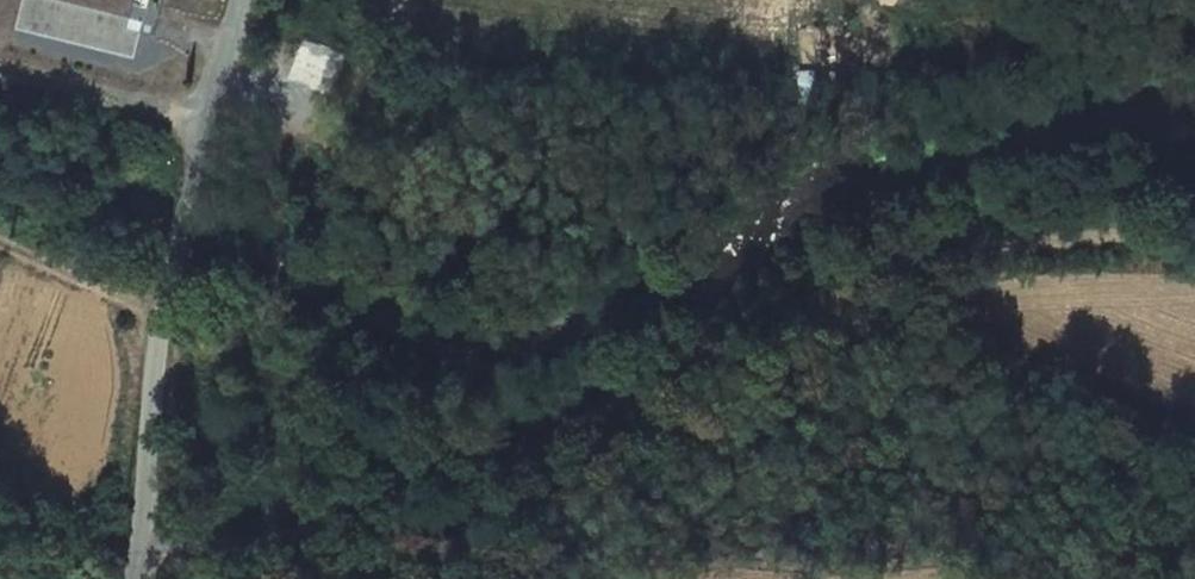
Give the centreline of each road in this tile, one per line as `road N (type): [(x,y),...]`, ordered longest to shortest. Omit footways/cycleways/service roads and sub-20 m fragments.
road 1 (track): [(137,545),(211,556),(367,519),(582,434),(835,301),(965,257),(1194,236)]
road 2 (unclassified): [(130,578),(167,296),(239,0)]

